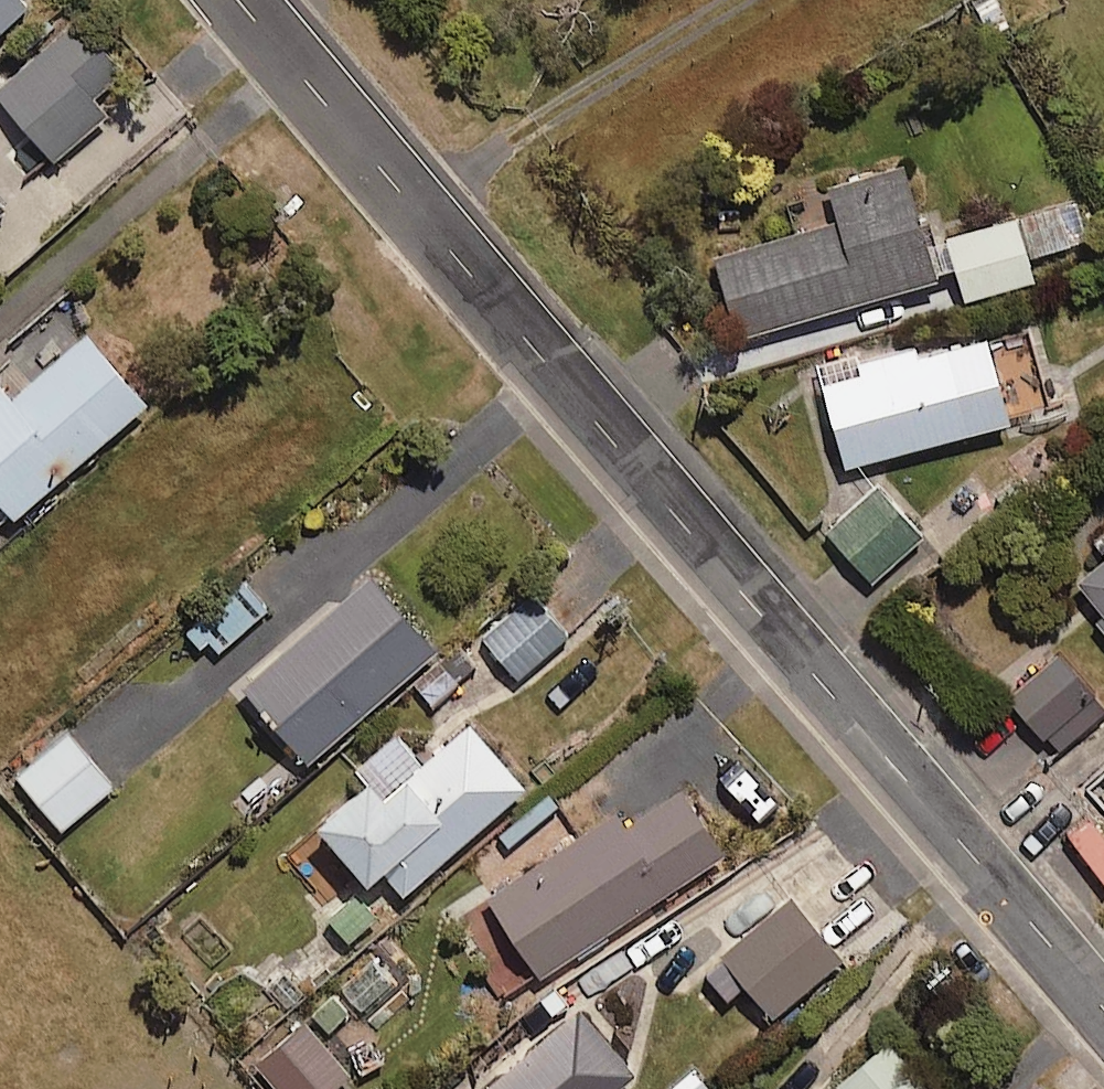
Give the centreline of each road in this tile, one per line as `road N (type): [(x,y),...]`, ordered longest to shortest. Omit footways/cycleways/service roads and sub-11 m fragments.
road 1 (tertiary): [(1103,1010),(238,0)]
road 2 (track): [(736,0),(410,204)]

